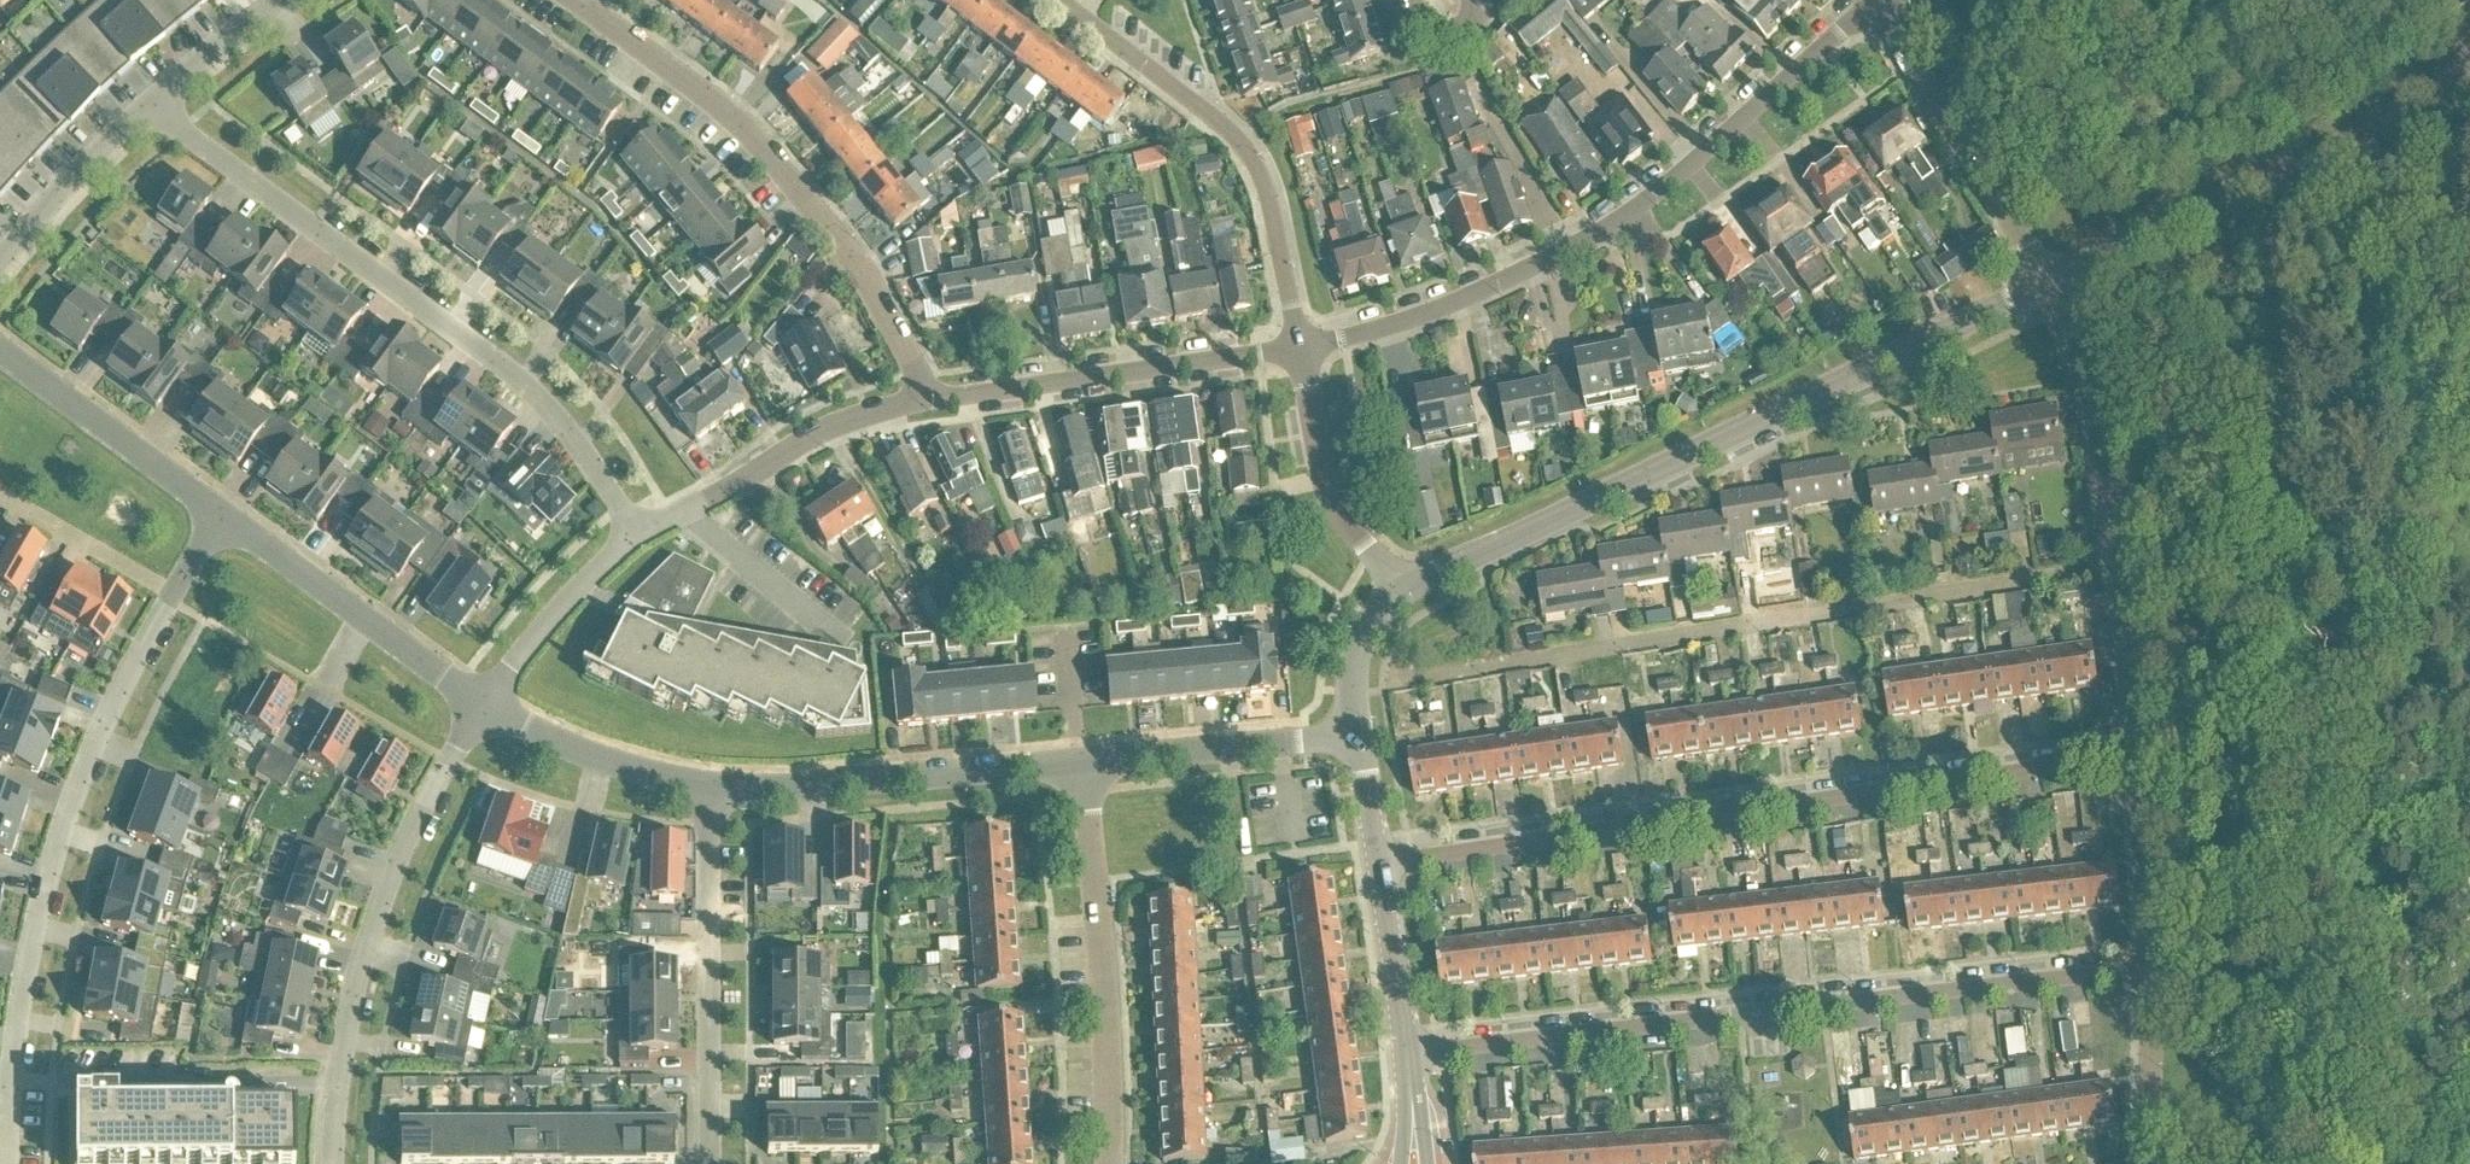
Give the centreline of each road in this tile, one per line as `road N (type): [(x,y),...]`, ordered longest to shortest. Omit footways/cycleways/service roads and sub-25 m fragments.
road 1 (residential): [(2138,757),(1377,867)]
road 2 (residential): [(1407,1056),(2151,969)]
road 3 (tertiary): [(1402,592),(2050,284)]
road 4 (residential): [(1880,0),(1616,224),(1453,305),(1299,350)]
road 5 (residential): [(151,104),(517,380),(560,425),(636,535)]
road 6 (residential): [(172,597),(115,700),(51,863),(22,990),(6,1163)]
road 7 (residential): [(570,0),(759,144),(855,267),(924,402)]
road 8 (residential): [(482,708),(420,814),(366,948),(342,1048),(332,1163)]
road 9 (residential): [(2138,757),(2098,414),(2050,284)]
road 10 (tertiary): [(2469,56),(2372,124),(2050,284)]
road 11 (residential): [(1299,350),(1273,220),(1250,161),(1206,115),(1056,0)]
road 12 (residential): [(1083,764),(1110,1163)]
road 13 (residential): [(1299,350),(924,402)]
road 14 (residential): [(708,789),(789,791),(1083,764)]
road 15 (residential): [(708,789),(710,1163)]
road 16 (residential): [(2050,284),(1914,66),(1885,0)]
road 17 (residential): [(221,517),(482,708)]
road 18 (residential): [(924,402),(835,426),(636,535)]
road 19 (residential): [(0,354),(221,517)]
road 20 (residential): [(1083,764),(1356,737)]
road 21 (residential): [(1402,592),(1327,488),(1299,350)]
road 22 (residential): [(482,708),(597,761),(708,789)]
road 23 (residential): [(636,535),(557,611),(482,708)]
road 24 (residential): [(151,104),(0,264)]
road 25 (residential): [(2151,969),(2138,757)]
road 26 (residential): [(0,499),(172,597)]
road 27 (residential): [(2149,1163),(2151,969)]
road 28 (tertiary): [(1407,1056),(1377,867)]
road 29 (residential): [(281,0),(151,104)]
road 30 (tertiary): [(1356,737),(1358,650),(1402,592)]
road 31 (tertiary): [(1377,867),(1356,737)]

